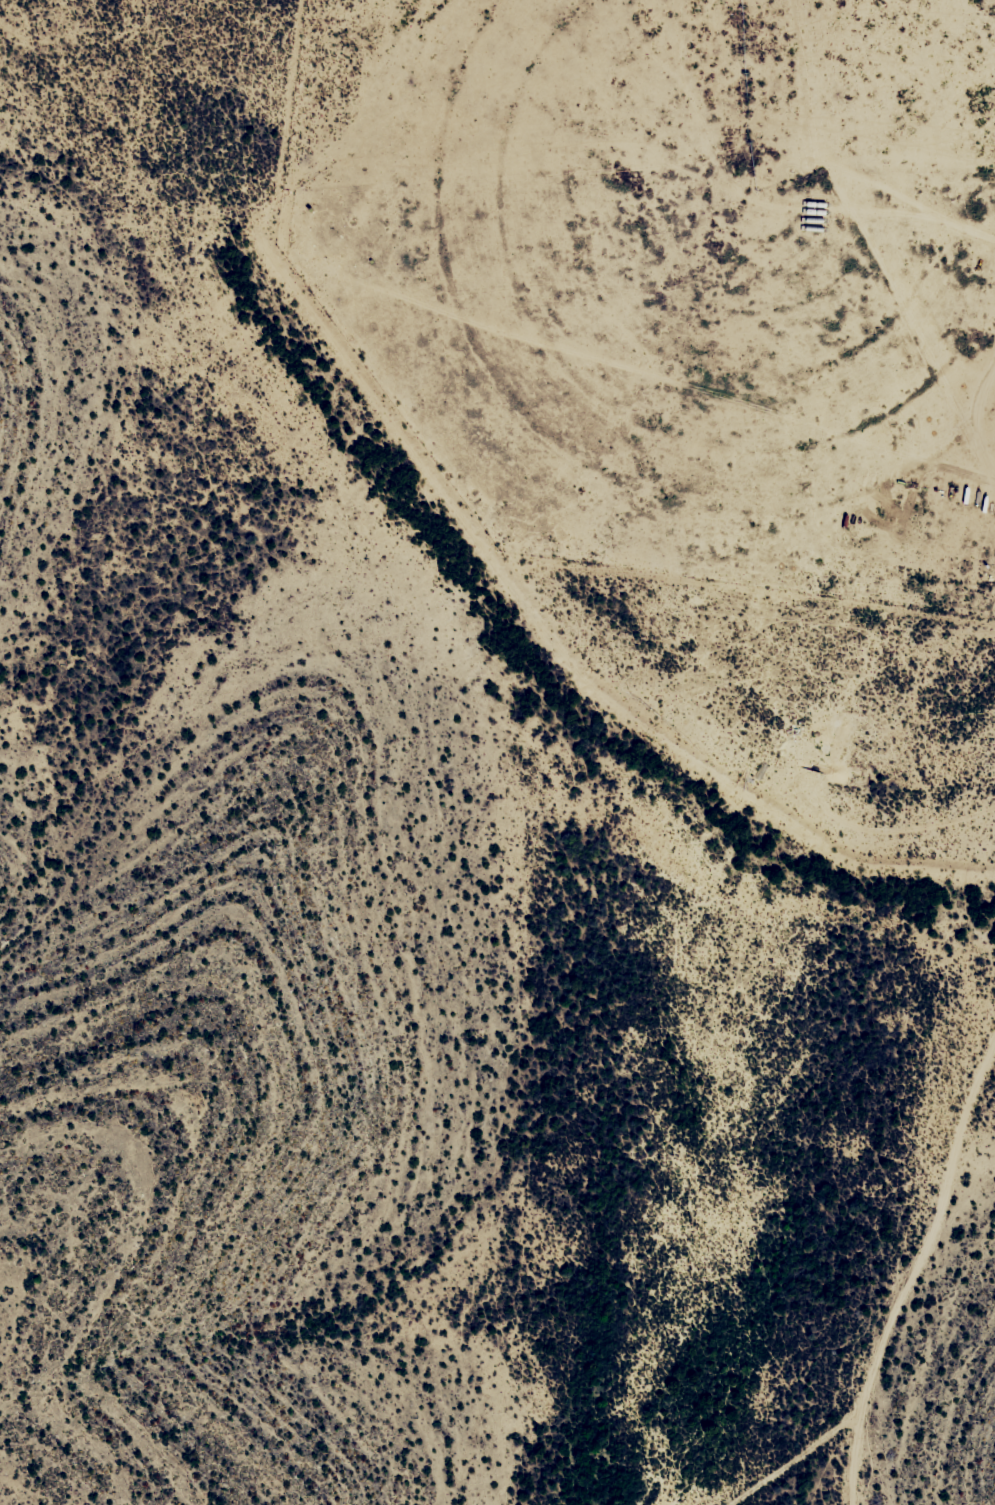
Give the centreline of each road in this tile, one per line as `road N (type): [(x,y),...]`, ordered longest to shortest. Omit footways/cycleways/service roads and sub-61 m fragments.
road 1 (track): [(850,1504),(854,1415),(958,1131),(993,992),(994,907)]

